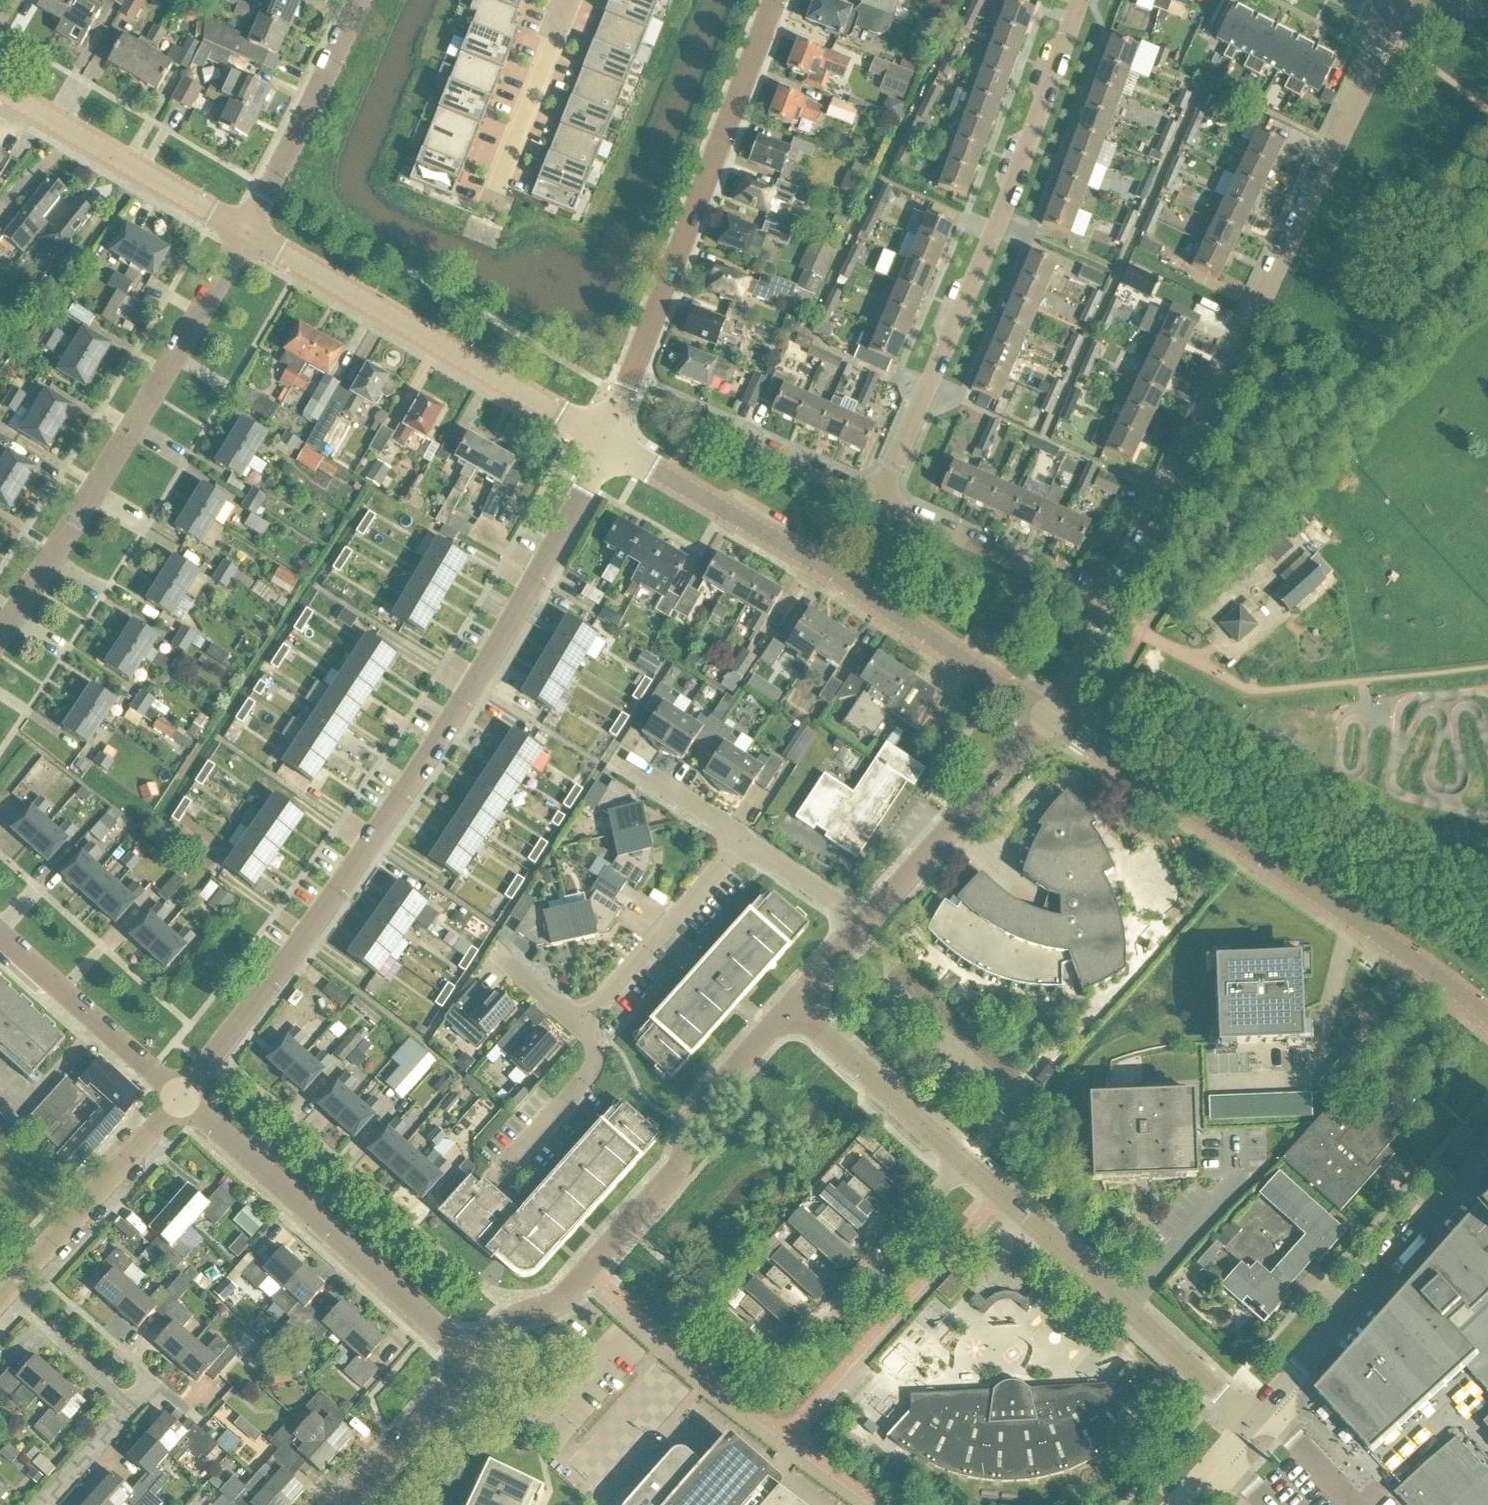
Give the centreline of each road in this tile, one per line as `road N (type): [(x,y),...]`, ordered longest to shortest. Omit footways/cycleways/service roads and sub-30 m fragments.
road 1 (tertiary): [(180,1099),(297,948),(434,748),(545,565),(605,443)]
road 2 (residential): [(1393,24),(1113,606)]
road 3 (residential): [(883,502),(1080,0)]
road 4 (unclassified): [(1050,719),(1487,1019)]
road 5 (unclassified): [(1050,719),(827,571),(605,443)]
road 6 (residential): [(473,1362),(508,1323),(568,1293),(672,1176),(708,1102),(793,1007)]
road 7 (residential): [(245,232),(0,638)]
road 8 (tertiary): [(605,443),(774,0)]
road 9 (unclassified): [(605,443),(245,232)]
road 10 (residential): [(473,1362),(180,1099)]
road 11 (residential): [(964,1163),(1247,1422)]
road 12 (unclassified): [(1487,1155),(1247,1422)]
road 13 (unclassified): [(245,232),(0,94)]
road 14 (residential): [(864,925),(1050,719)]
road 15 (tertiary): [(0,1300),(180,1099)]
road 16 (residential): [(964,1163),(782,1358)]
road 17 (residential): [(359,0),(245,232)]
road 18 (residential): [(883,502),(1113,606)]
road 19 (residential): [(964,1163),(1013,1104),(885,987)]
road 20 (residential): [(743,841),(576,1026)]
road 21 (residential): [(180,1099),(0,934)]
road 22 (residential): [(793,1007),(964,1163)]
road 23 (residential): [(565,0),(486,209)]
road 24 (residential): [(576,1026),(592,1042),(590,1077),(497,1179)]
road 25 (residential): [(347,1504),(473,1362)]
road 26 (residential): [(883,502),(728,434)]
road 27 (residential): [(45,1504),(152,1381)]
road 28 (residential): [(743,841),(619,757)]
road 29 (residential): [(864,925),(743,841)]
road 30 (residential): [(1247,1422),(1289,1435),(1355,1504)]
road 31 (residential): [(1113,606),(1050,719)]

